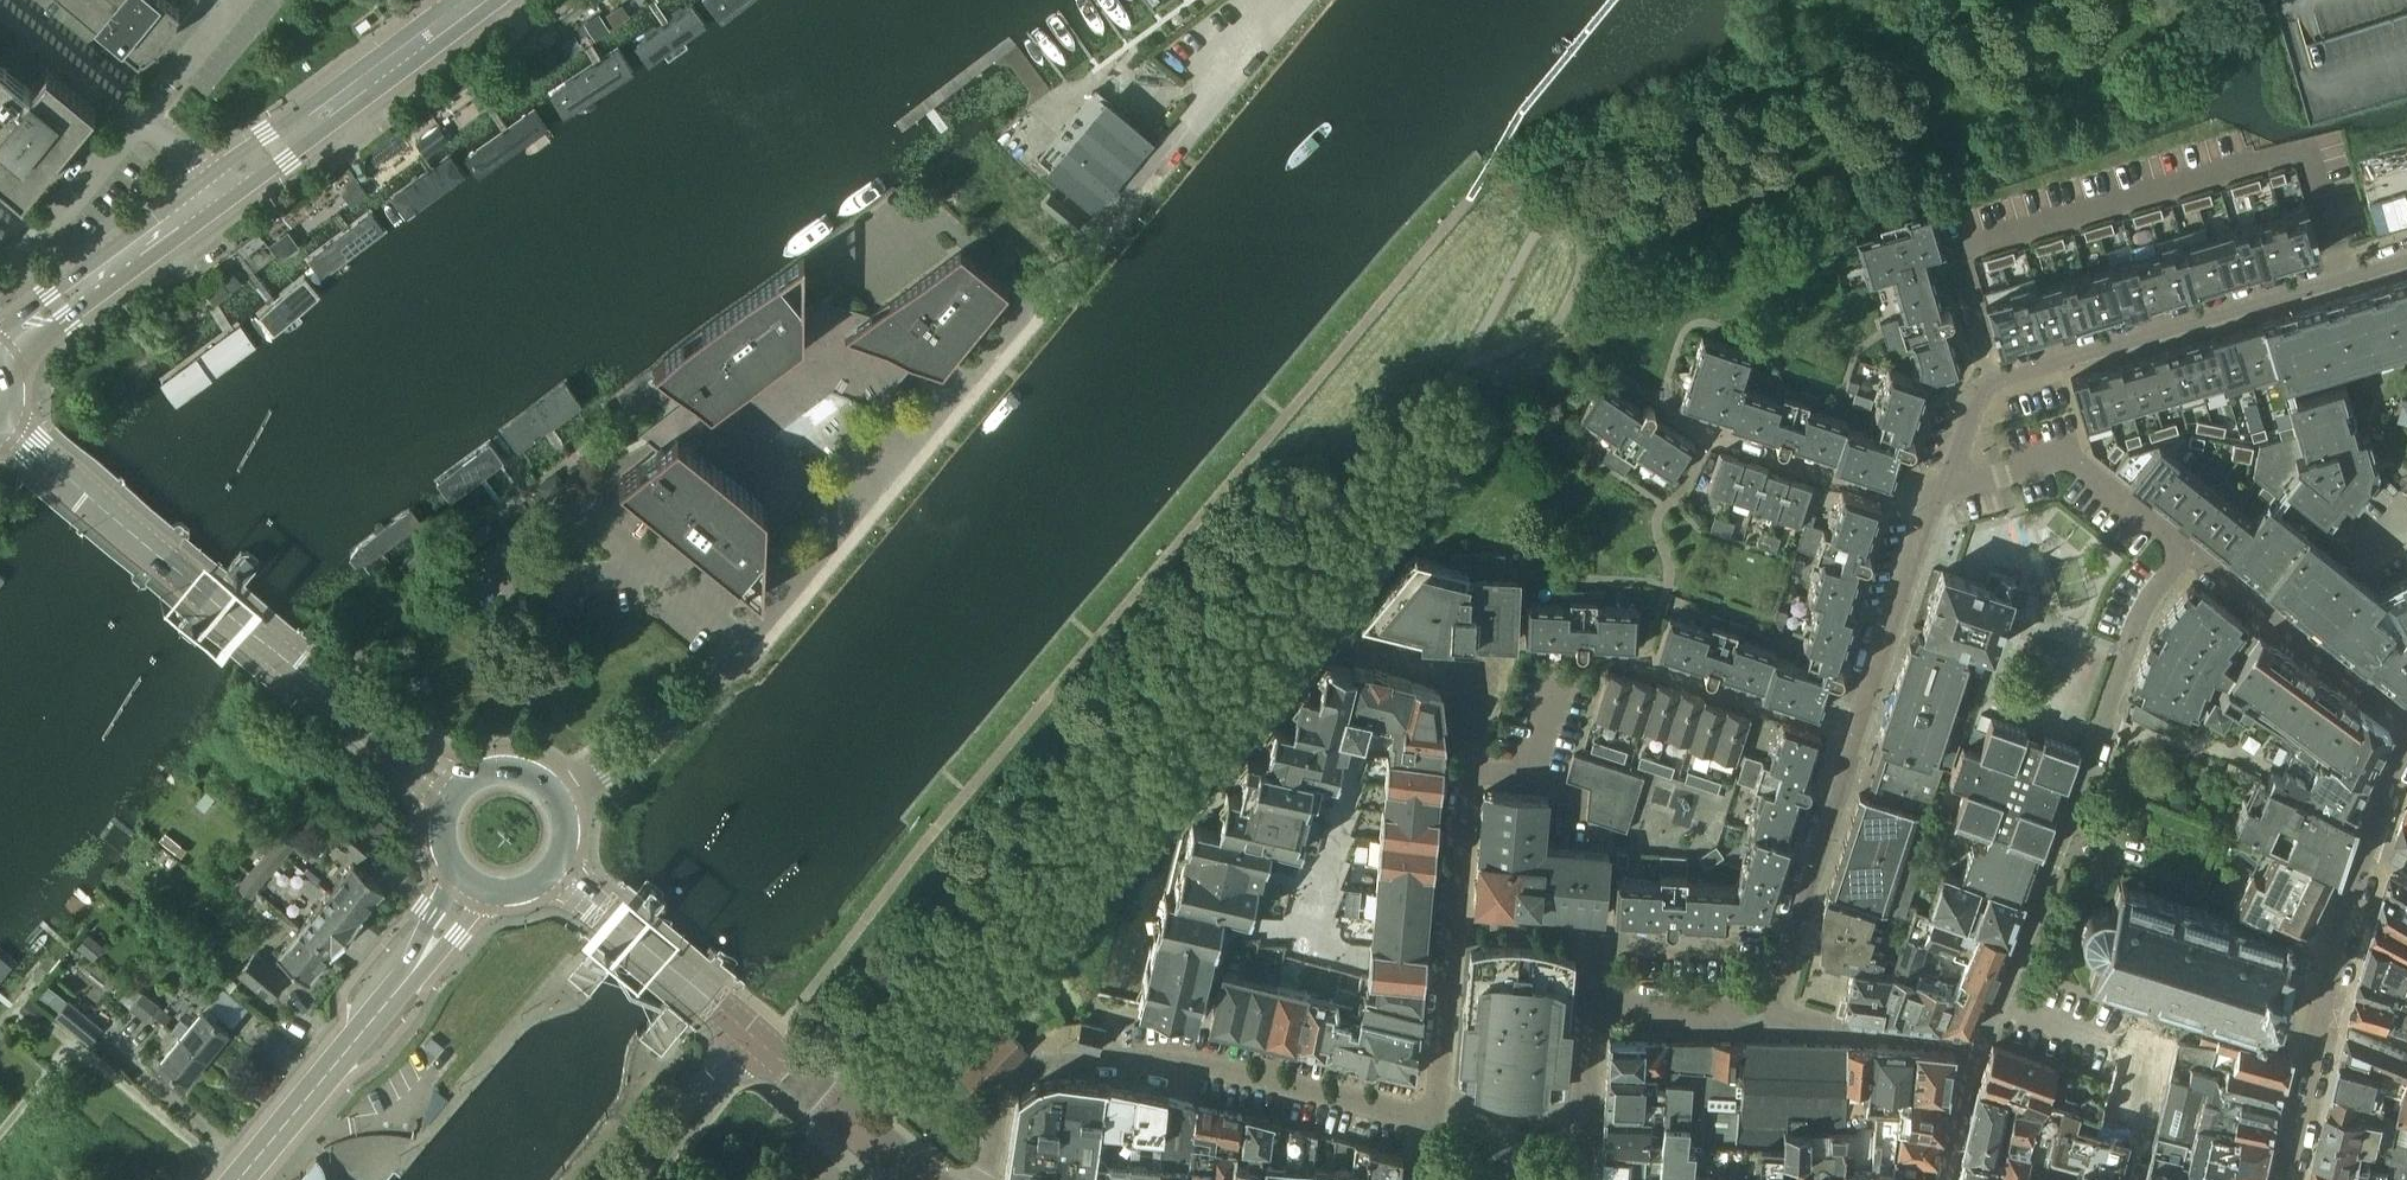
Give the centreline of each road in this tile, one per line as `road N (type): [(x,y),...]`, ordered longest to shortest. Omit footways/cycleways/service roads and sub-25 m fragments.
road 1 (residential): [(2187,548),(2149,601),(2031,926),(1977,1049),(1789,1021),(1768,1001)]
road 2 (tertiary): [(4,426),(456,794)]
road 3 (residential): [(981,1179),(1009,1085),(1048,1060),(1190,1062),(1436,1124)]
road 4 (residential): [(2406,259),(1994,380),(1977,398),(1954,473)]
road 5 (secondary): [(219,207),(501,0)]
road 6 (residential): [(2286,1179),(2366,840)]
road 7 (residential): [(1437,1109),(1471,771)]
road 8 (secondary): [(451,0),(202,181)]
road 9 (residential): [(1768,1001),(1745,1012),(1623,1002),(1596,1011),(1586,1038),(1583,1121)]
road 10 (residential): [(2187,548),(2406,728)]
road 11 (residential): [(1855,736),(1768,1001)]
road 12 (residential): [(1928,506),(1710,437),(1672,414)]
road 13 (secondary): [(3,365),(219,207)]
road 14 (residential): [(1954,473),(1983,479),(2070,460),(2187,548)]
road 15 (unclassified): [(757,1039),(555,869)]
road 16 (tertiary): [(238,1179),(408,977)]
road 17 (secondary): [(202,181),(0,330)]
road 18 (residential): [(1928,506),(1855,736)]
road 19 (residential): [(1641,666),(1855,736)]
road 20 (tertiary): [(555,869),(567,824),(544,783),(497,770),(456,794)]
road 21 (unclassified): [(641,1179),(757,1039)]
road 22 (residential): [(1583,1121),(1437,1109)]
road 23 (residential): [(757,1039),(864,1131)]

